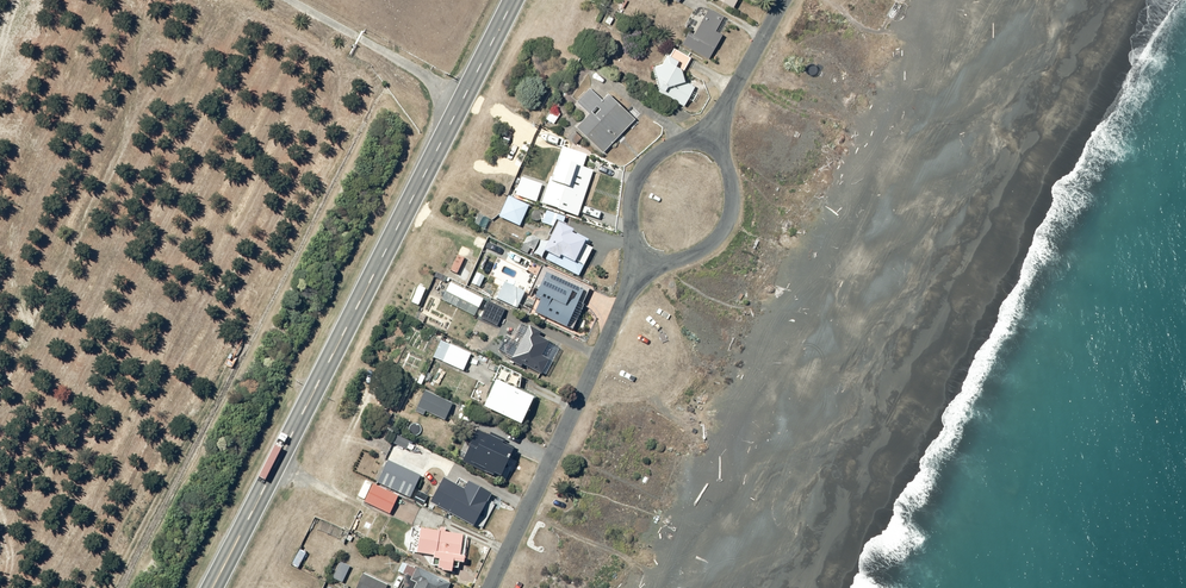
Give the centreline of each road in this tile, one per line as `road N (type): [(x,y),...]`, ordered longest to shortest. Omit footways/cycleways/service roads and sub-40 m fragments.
road 1 (trunk): [(205,587),(513,0)]
road 2 (trunk): [(447,0),(147,587)]
road 3 (residential): [(476,587),(624,260)]
road 4 (residential): [(701,133),(716,163),(718,216),(709,237),(663,258),(624,260)]
road 5 (residential): [(624,260),(617,221),(628,168),(670,140),(701,133)]
road 6 (residential): [(701,133),(775,0)]

